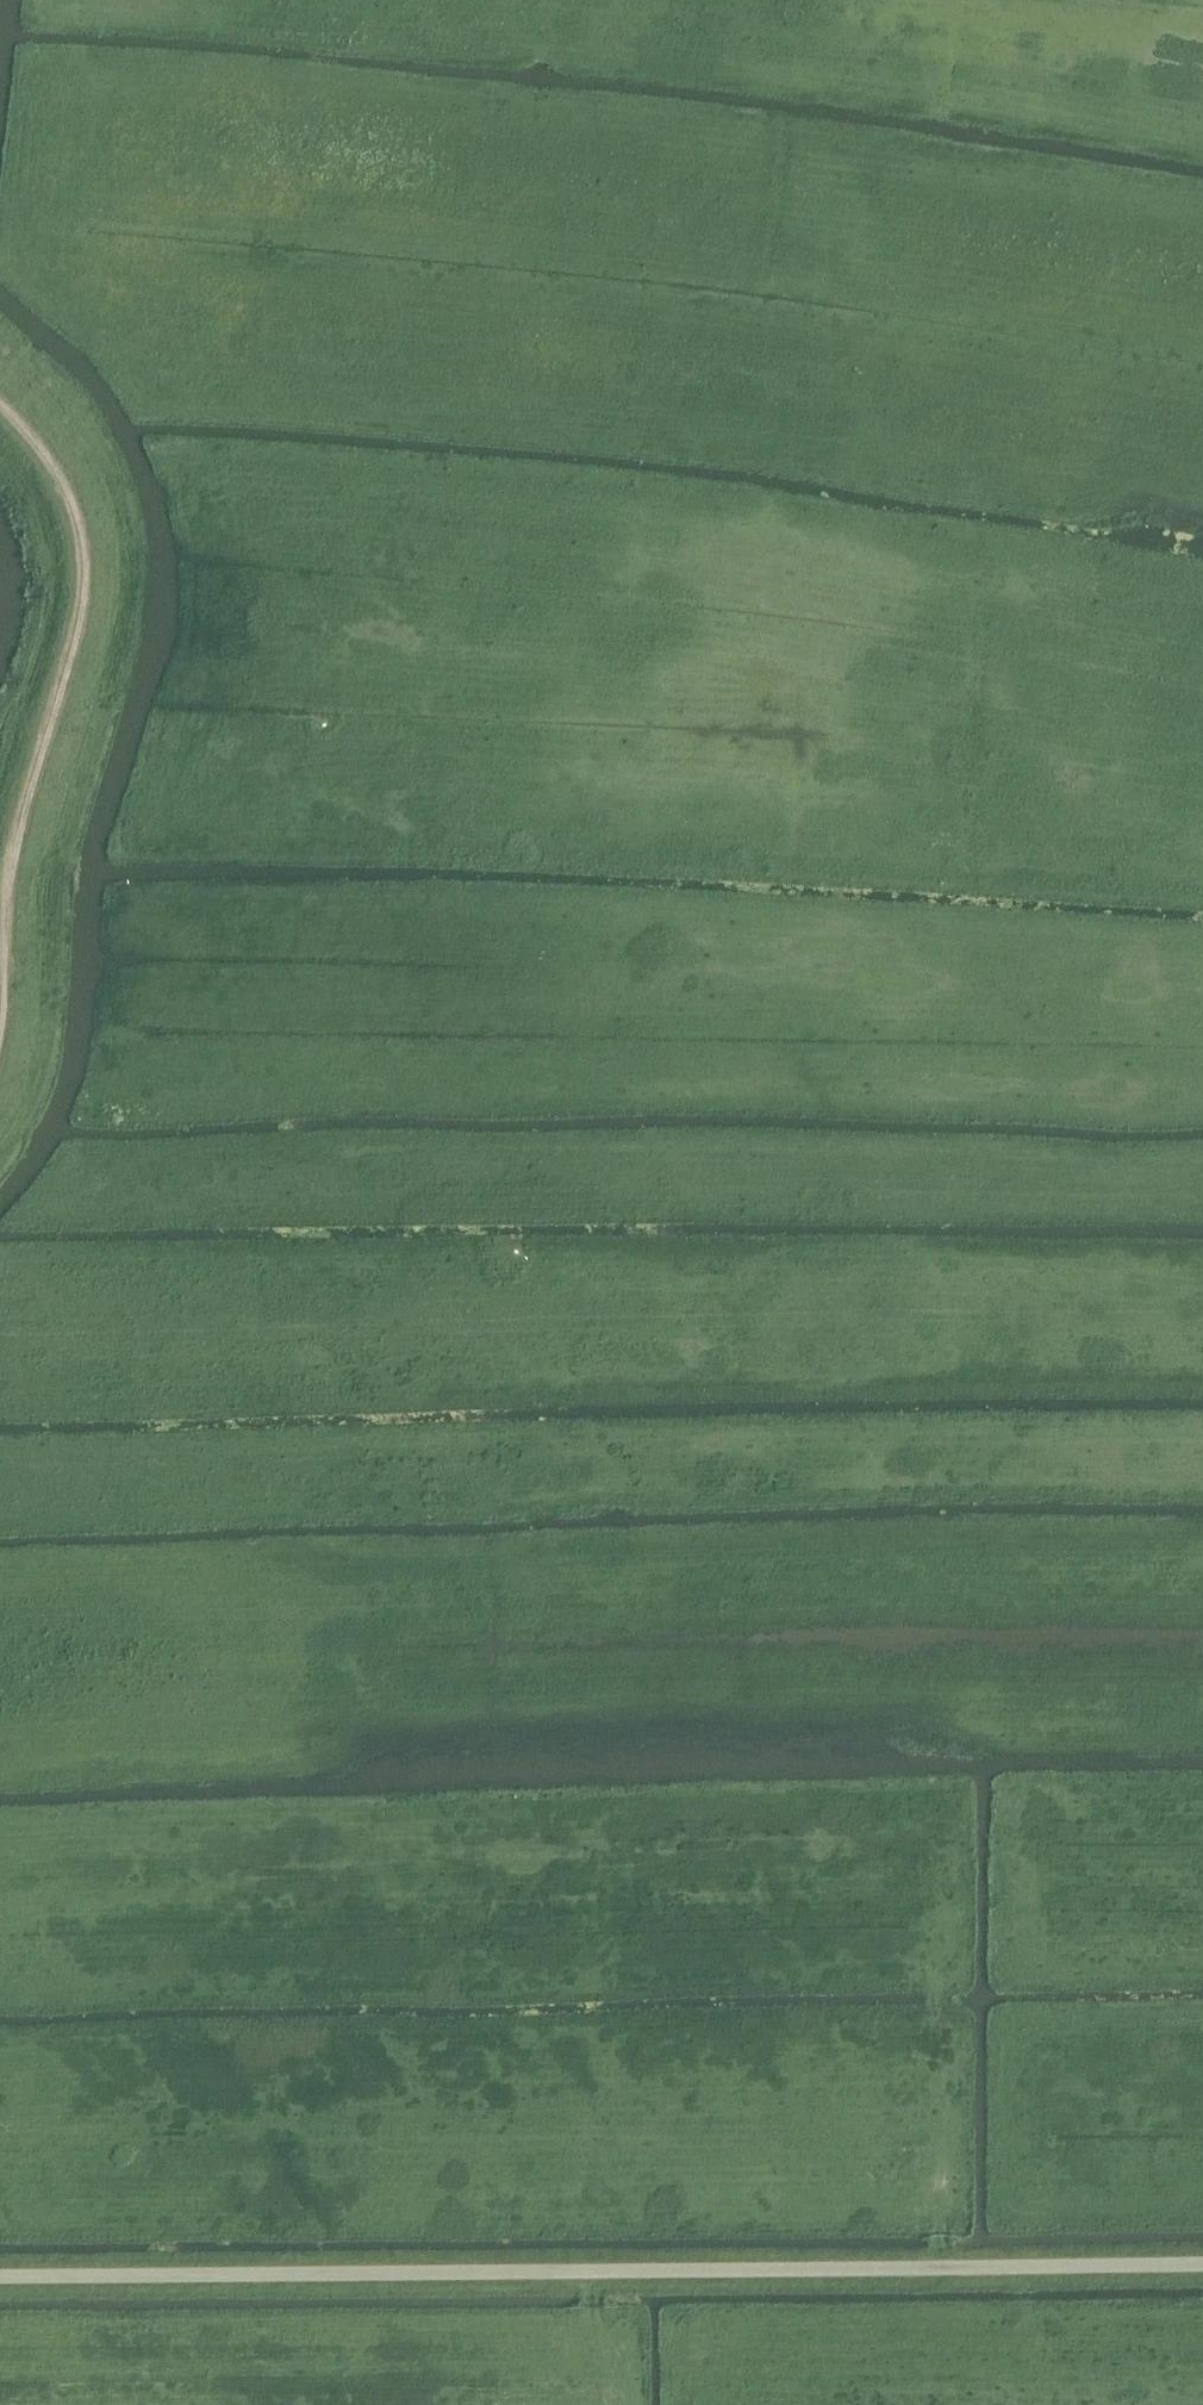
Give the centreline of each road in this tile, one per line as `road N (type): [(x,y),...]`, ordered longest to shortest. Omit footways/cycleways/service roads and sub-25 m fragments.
road 1 (track): [(1202,2258),(0,2274)]

